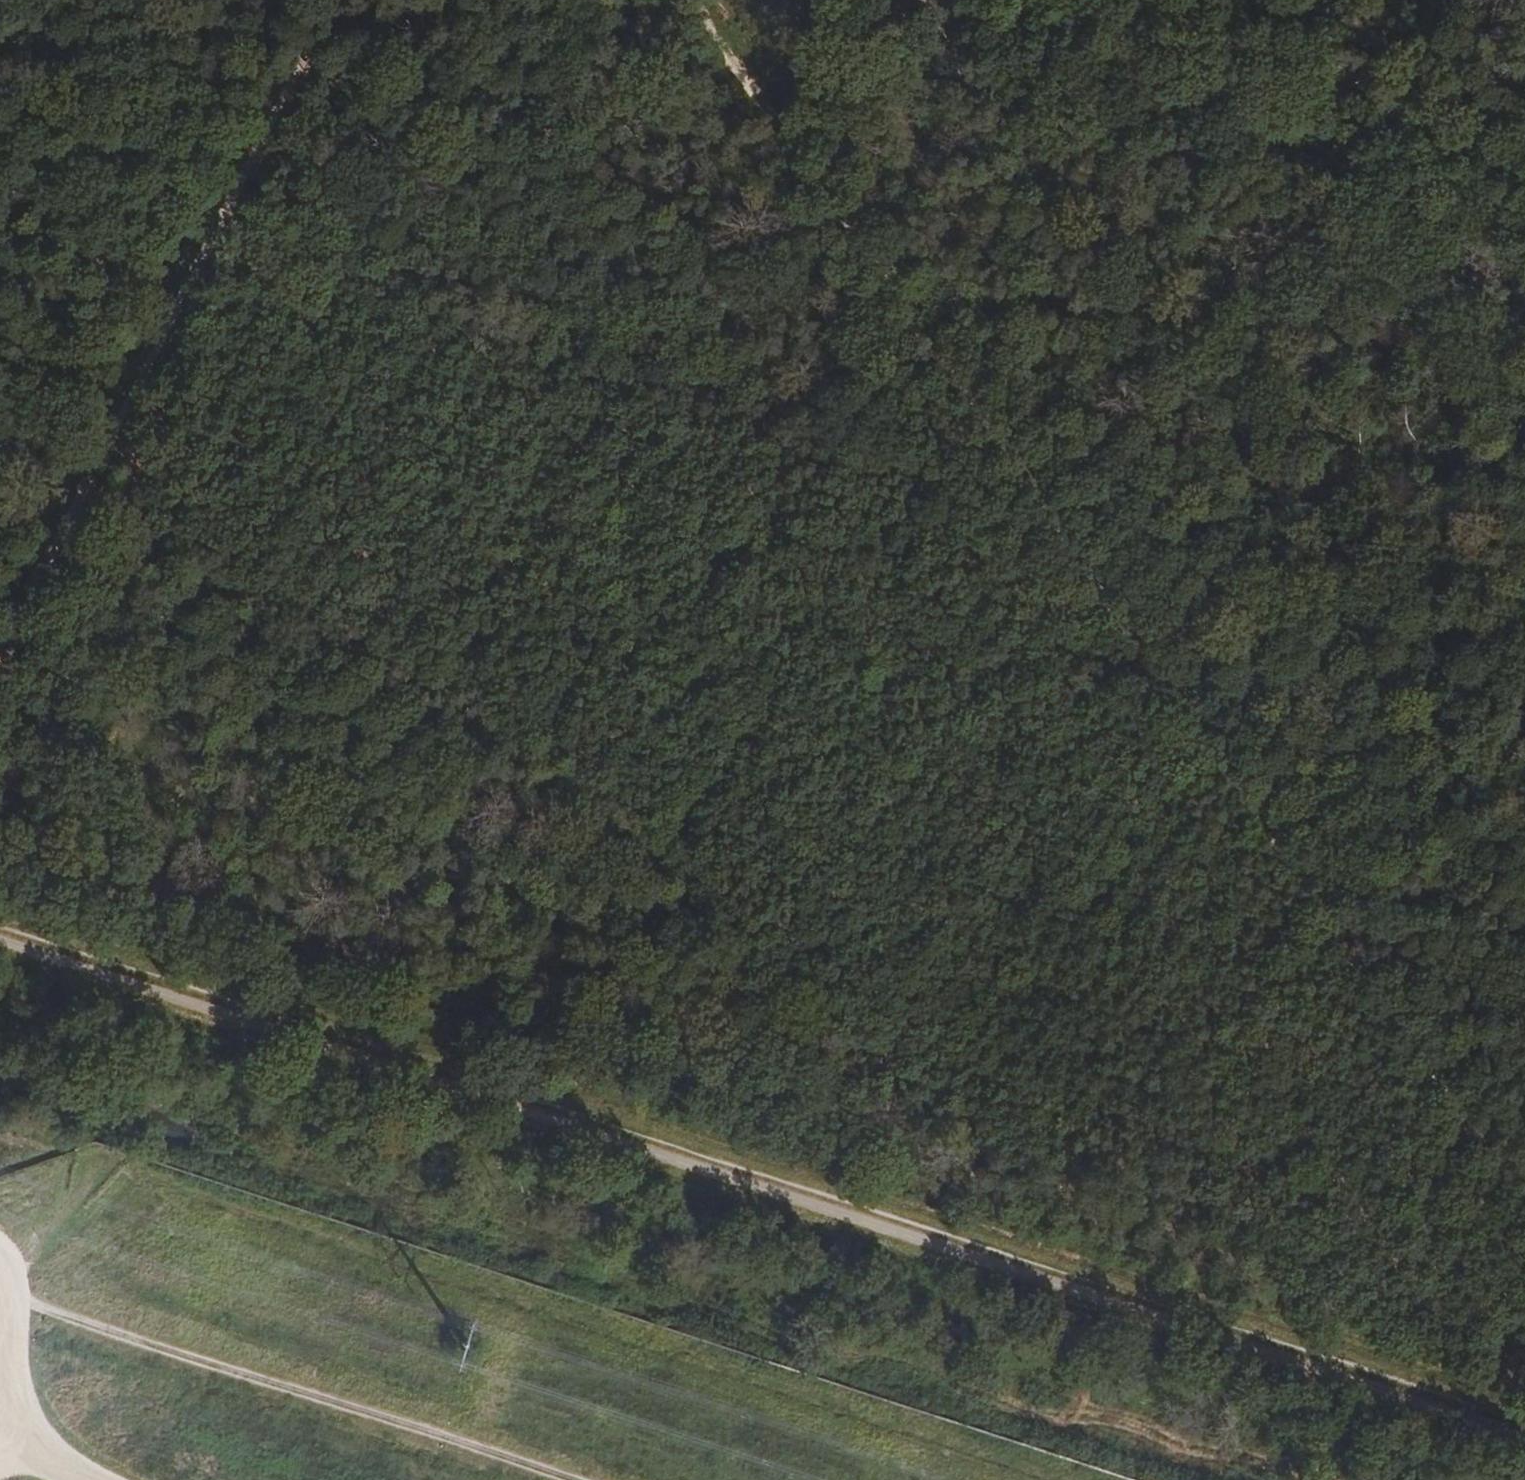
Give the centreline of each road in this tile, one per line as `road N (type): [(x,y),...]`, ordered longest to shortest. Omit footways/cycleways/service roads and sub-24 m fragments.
road 1 (track): [(335,0),(0,658)]
road 2 (track): [(0,1308),(149,1347),(559,1479)]
road 3 (track): [(1524,161),(1162,0)]

